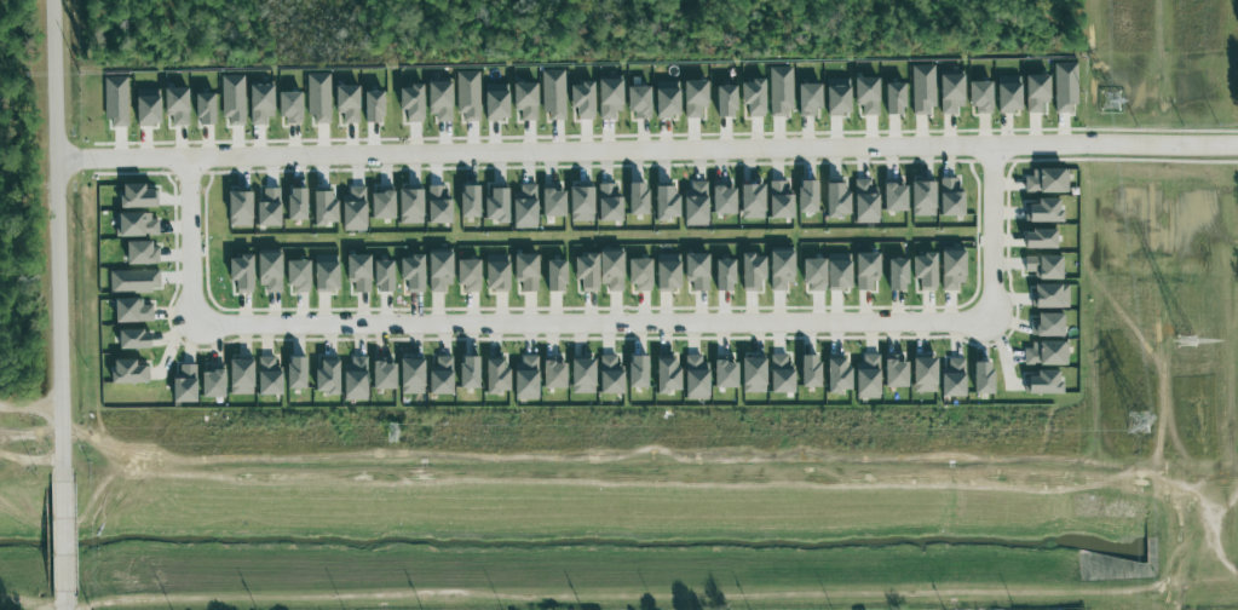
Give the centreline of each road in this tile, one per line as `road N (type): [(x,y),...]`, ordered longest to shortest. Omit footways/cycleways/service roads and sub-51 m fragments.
road 1 (residential): [(54,152),(1237,139)]
road 2 (residential): [(198,312),(229,323),(269,323),(952,317),(984,310)]
road 3 (secondary): [(62,468),(51,0)]
road 4 (residential): [(984,310),(994,289),(995,142)]
road 5 (residential): [(189,152),(198,312)]
road 6 (secondary): [(64,605),(62,468)]

